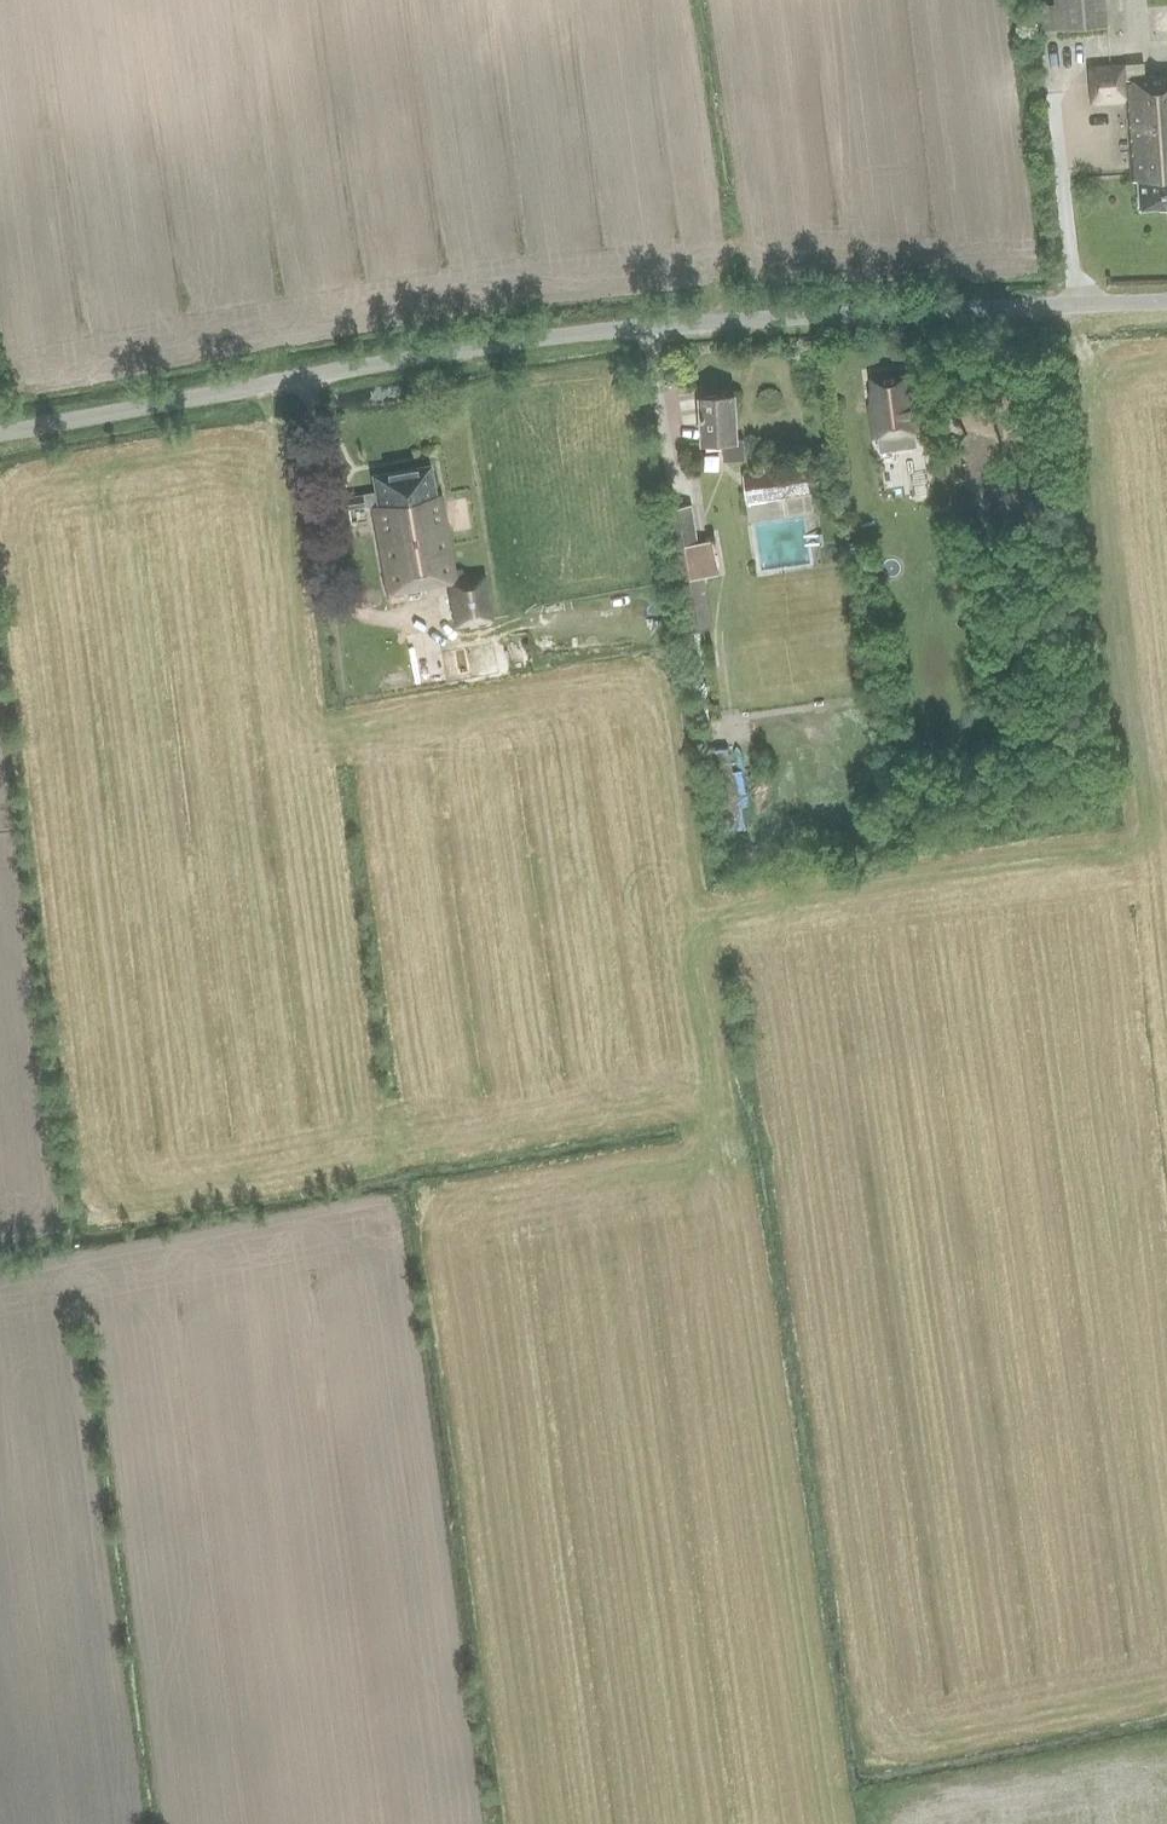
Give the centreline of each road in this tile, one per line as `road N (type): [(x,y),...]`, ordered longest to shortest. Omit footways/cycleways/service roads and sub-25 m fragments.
road 1 (unclassified): [(0,431),(307,374),(657,322),(1166,302)]

